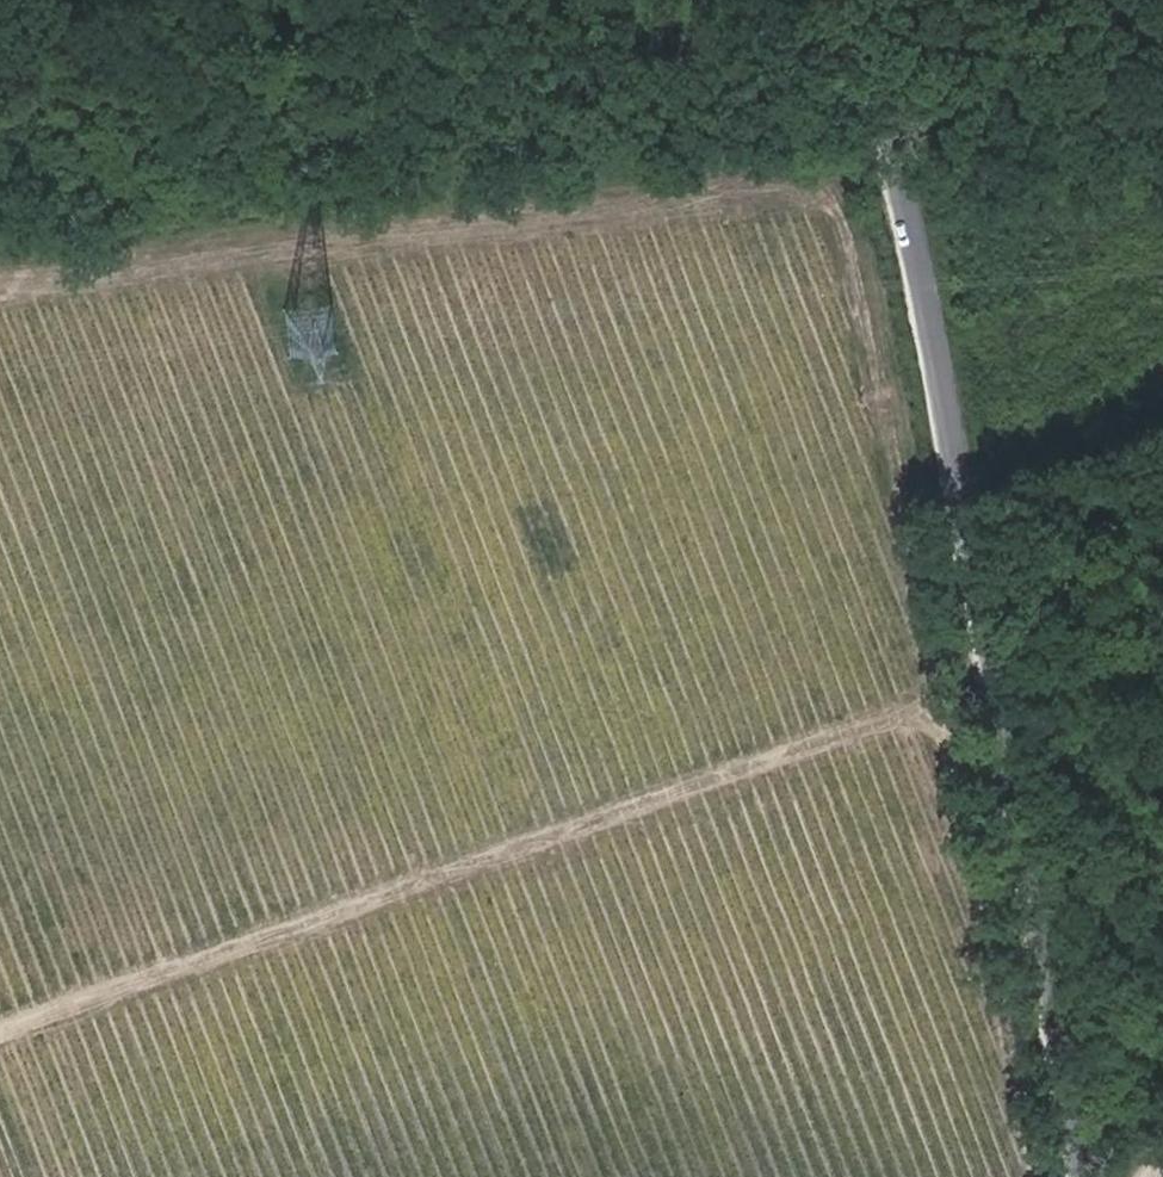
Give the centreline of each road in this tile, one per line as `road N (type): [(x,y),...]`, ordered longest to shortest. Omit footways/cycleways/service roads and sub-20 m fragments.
road 1 (unclassified): [(1094,1176),(908,199),(861,0)]
road 2 (track): [(0,1027),(926,699)]

